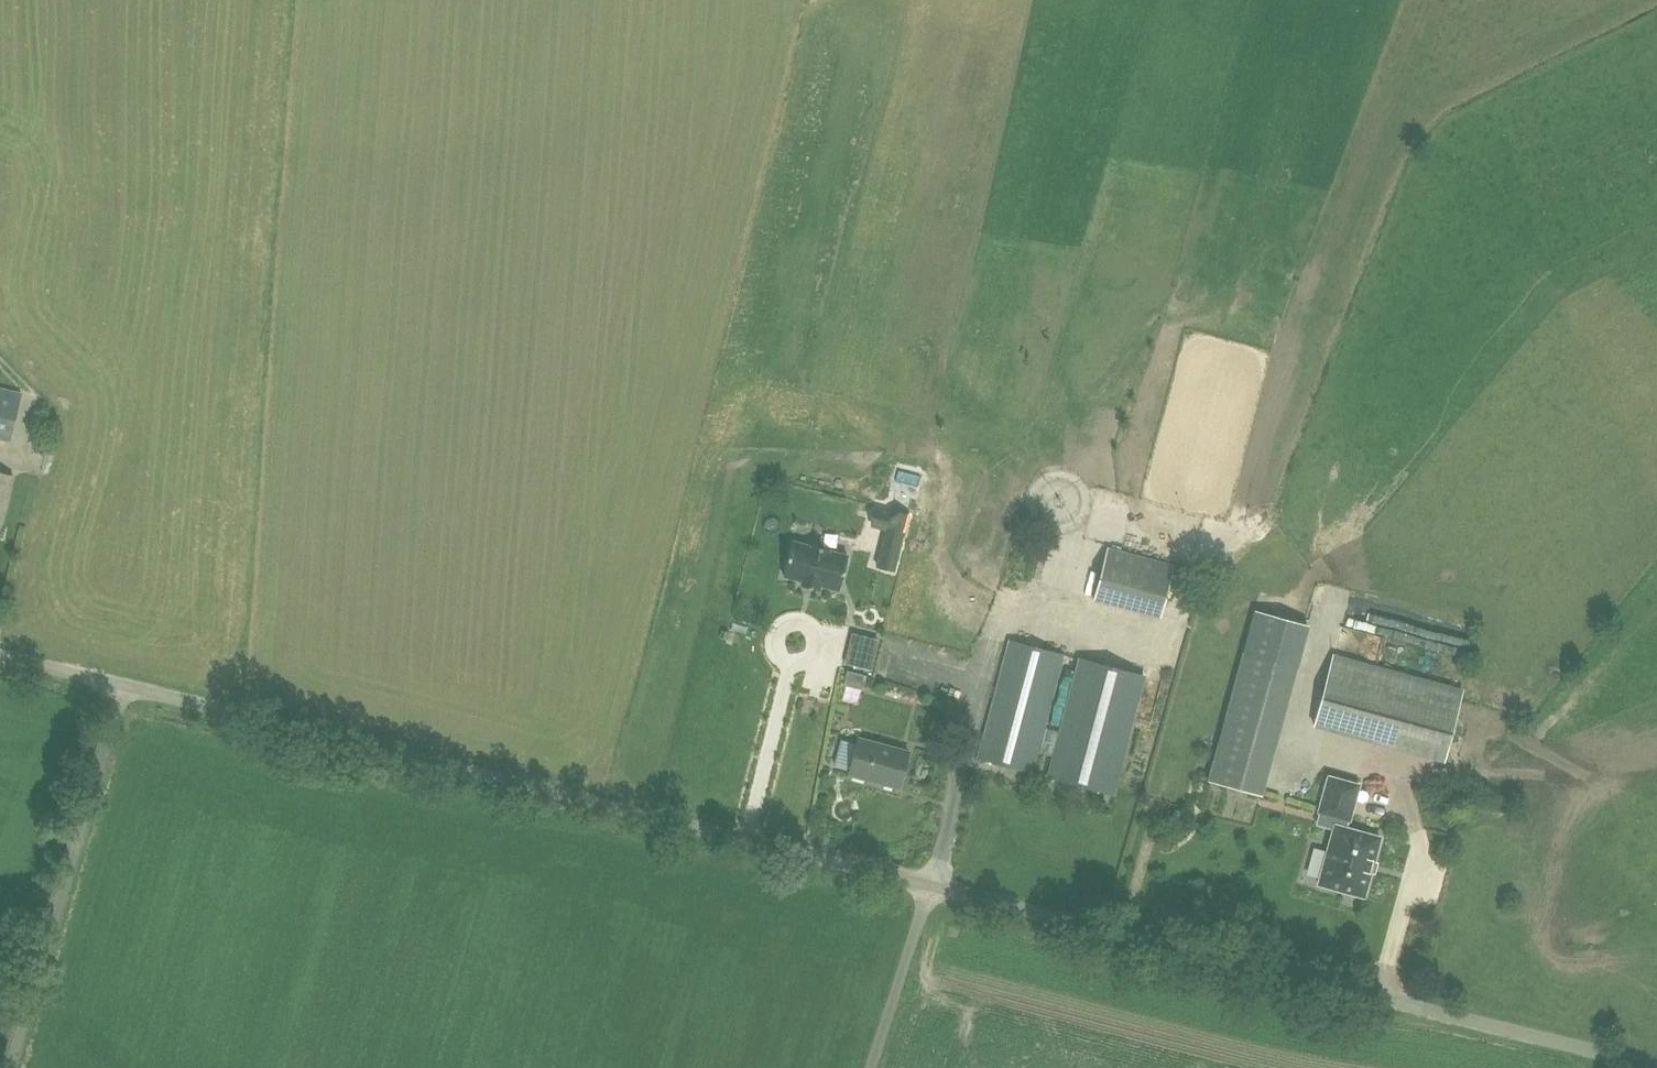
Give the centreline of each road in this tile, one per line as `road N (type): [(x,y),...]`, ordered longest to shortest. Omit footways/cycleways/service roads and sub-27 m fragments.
road 1 (unclassified): [(1656,1064),(124,687)]
road 2 (unclassified): [(0,1067),(124,687)]
road 3 (unclassified): [(124,687),(0,656)]

